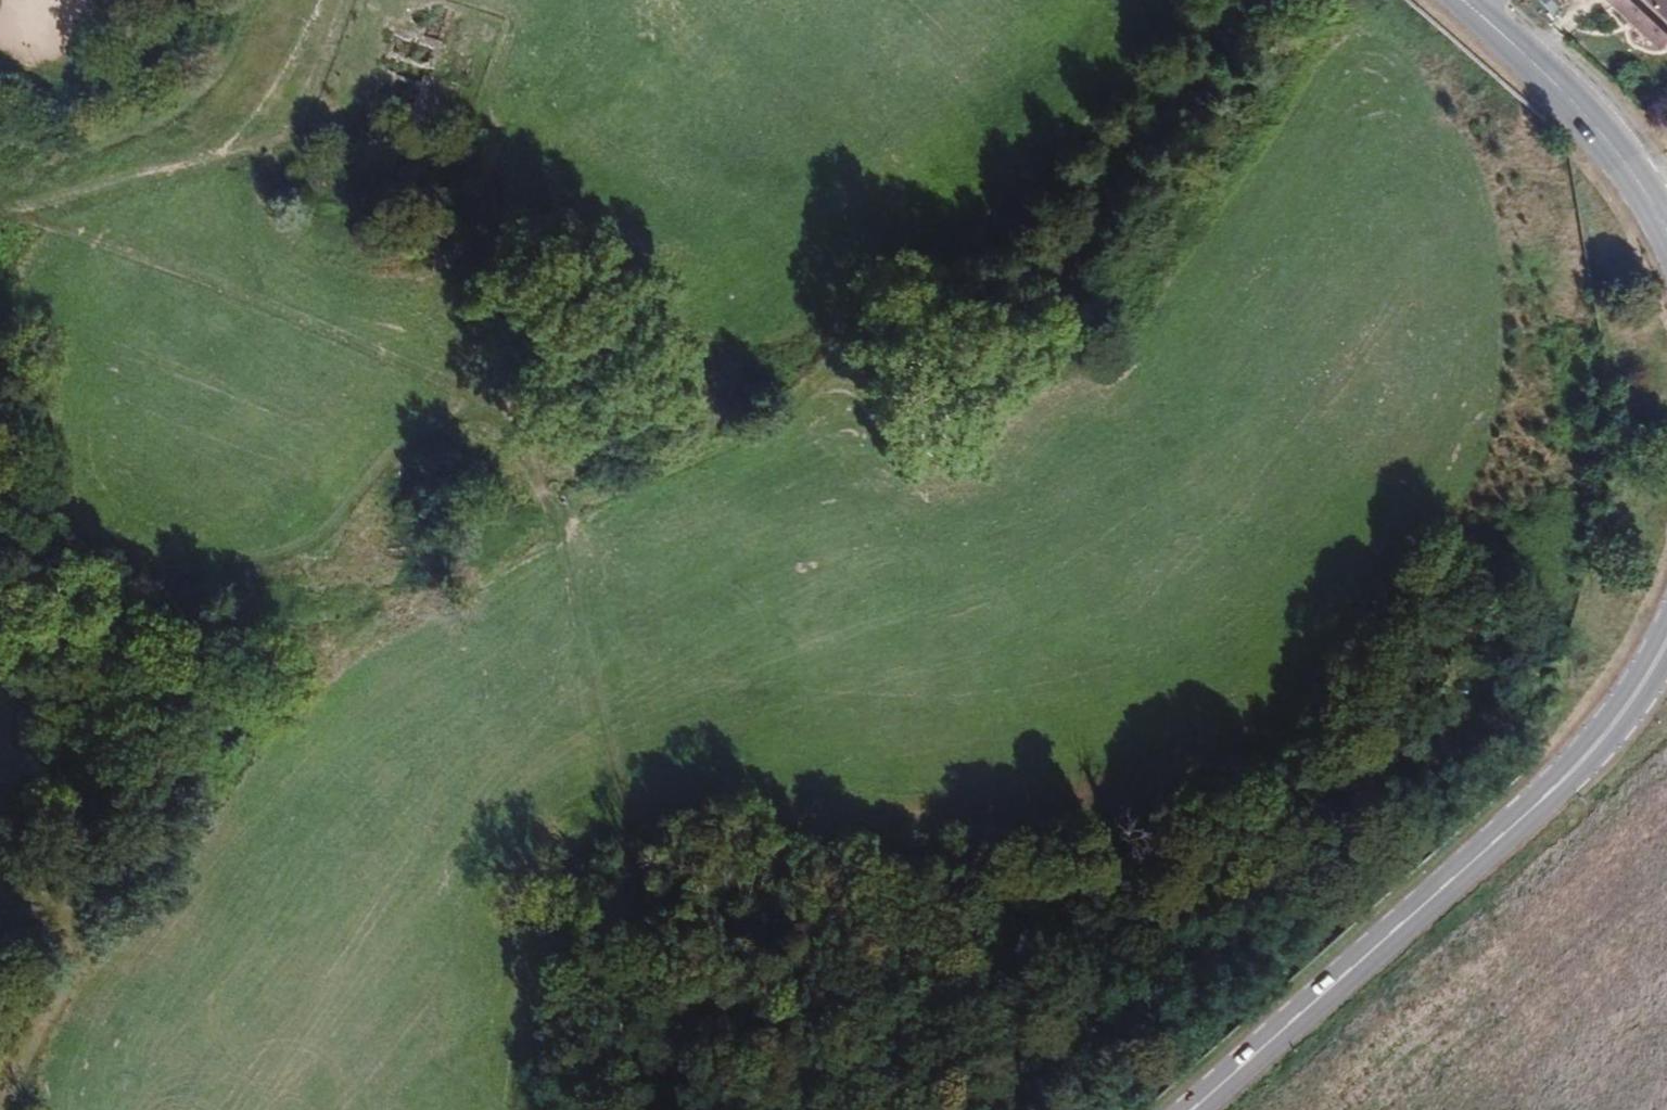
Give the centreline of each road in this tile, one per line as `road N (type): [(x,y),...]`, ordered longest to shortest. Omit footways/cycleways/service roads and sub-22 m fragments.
road 1 (secondary): [(1666,640),(1603,737),(1192,1109)]
road 2 (secondary): [(1472,1),(1614,147),(1666,237)]

